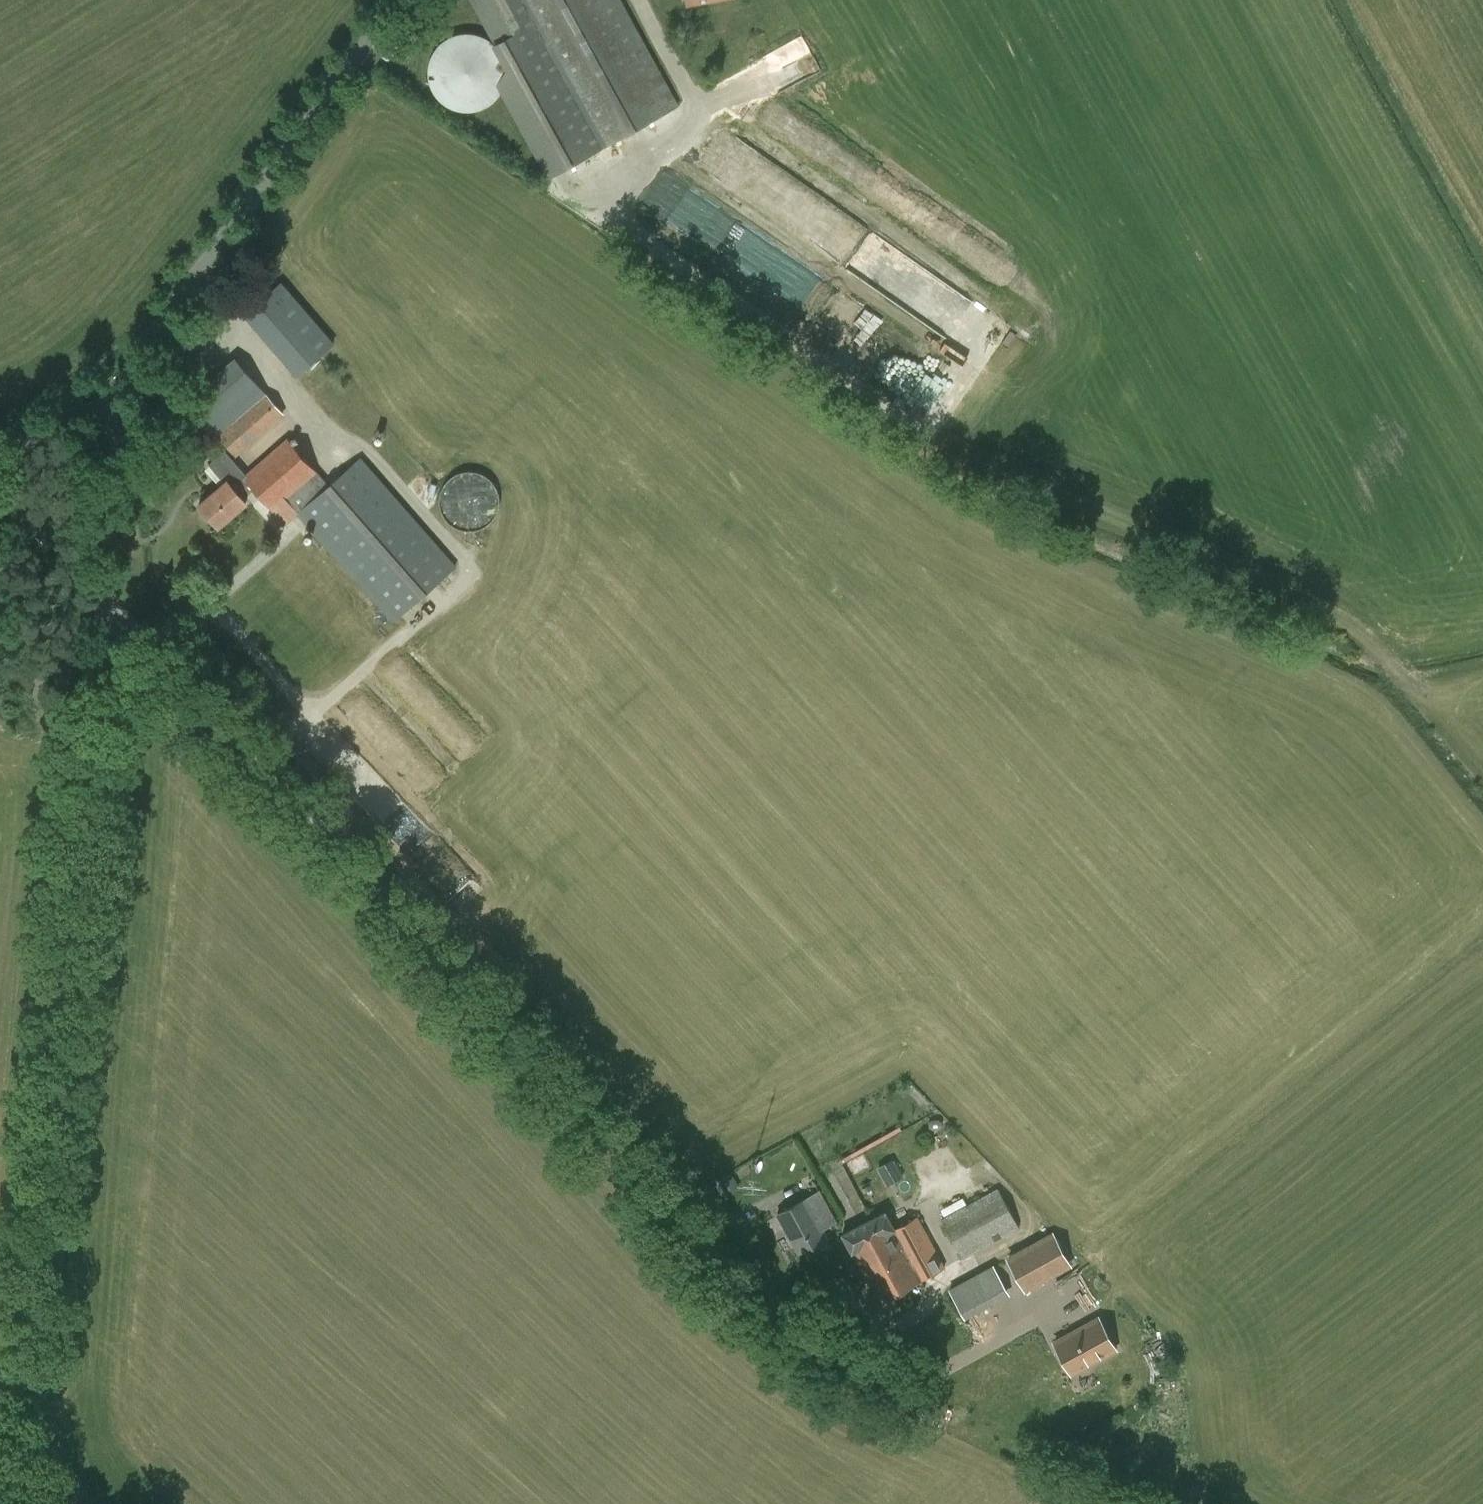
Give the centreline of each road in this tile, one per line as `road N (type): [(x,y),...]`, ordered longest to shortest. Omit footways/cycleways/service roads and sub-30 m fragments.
road 1 (unclassified): [(86,1503),(44,1429),(36,1360),(126,397)]
road 2 (unclassified): [(126,397),(168,314),(399,0)]
road 3 (unclassified): [(0,450),(126,397)]

